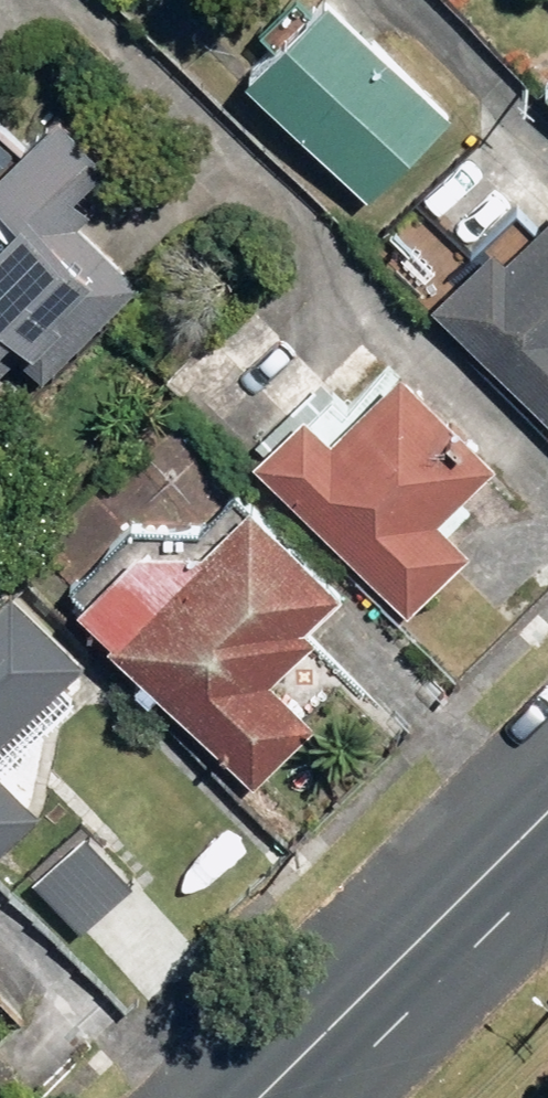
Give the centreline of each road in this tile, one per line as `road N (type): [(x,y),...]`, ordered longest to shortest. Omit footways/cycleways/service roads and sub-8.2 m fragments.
road 1 (secondary): [(243,1097),(547,799)]

